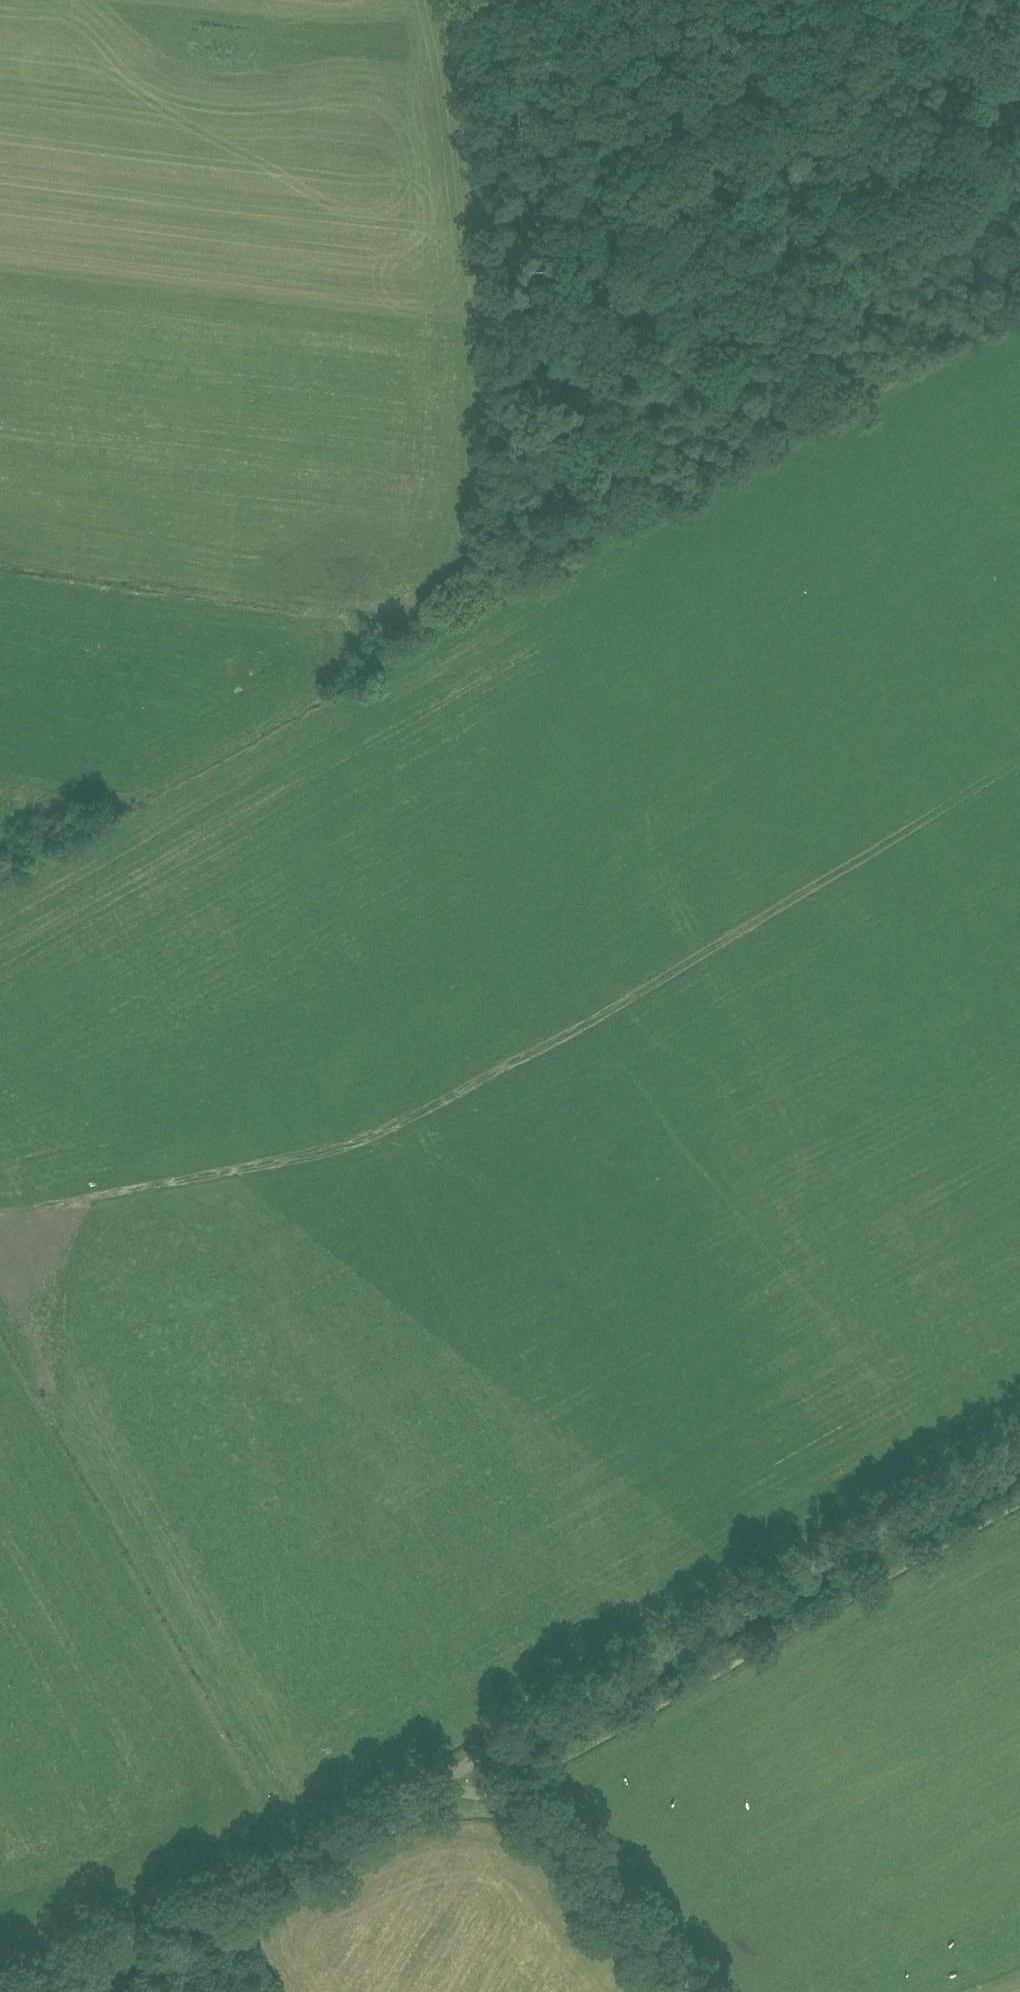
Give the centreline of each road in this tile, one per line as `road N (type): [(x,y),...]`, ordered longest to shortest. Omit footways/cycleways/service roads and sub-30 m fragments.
road 1 (unclassified): [(402,1789),(1019,1438)]
road 2 (unclassified): [(26,1991),(402,1789)]
road 3 (unclassified): [(701,1991),(593,1854),(542,1804),(479,1788),(402,1789)]

